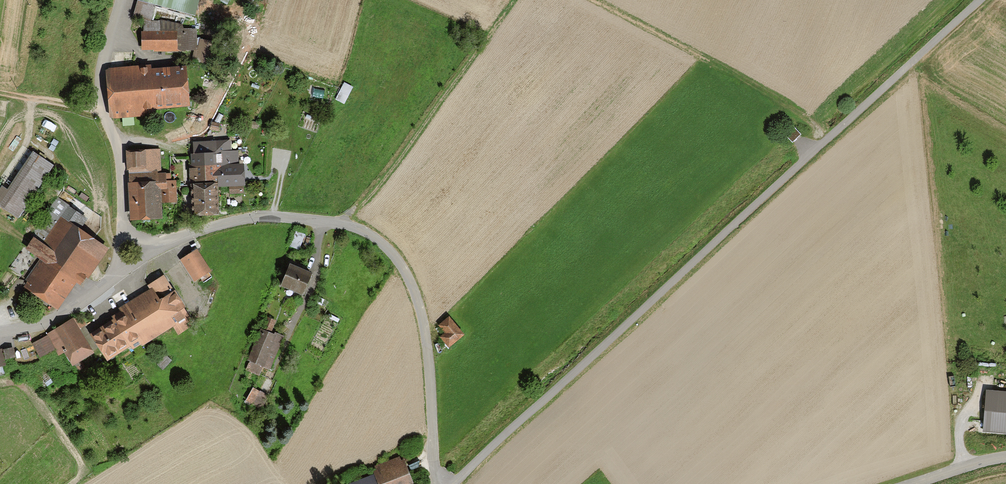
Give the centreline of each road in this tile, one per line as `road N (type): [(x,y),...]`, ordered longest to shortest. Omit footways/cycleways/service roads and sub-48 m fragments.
road 1 (track): [(979,0),(453,483)]
road 2 (unclassified): [(0,332),(51,321),(167,244),(224,223),(290,217),(360,230),(388,249),(415,295),(439,483)]
road 3 (track): [(113,279),(124,227),(120,164),(99,78),(121,0)]

